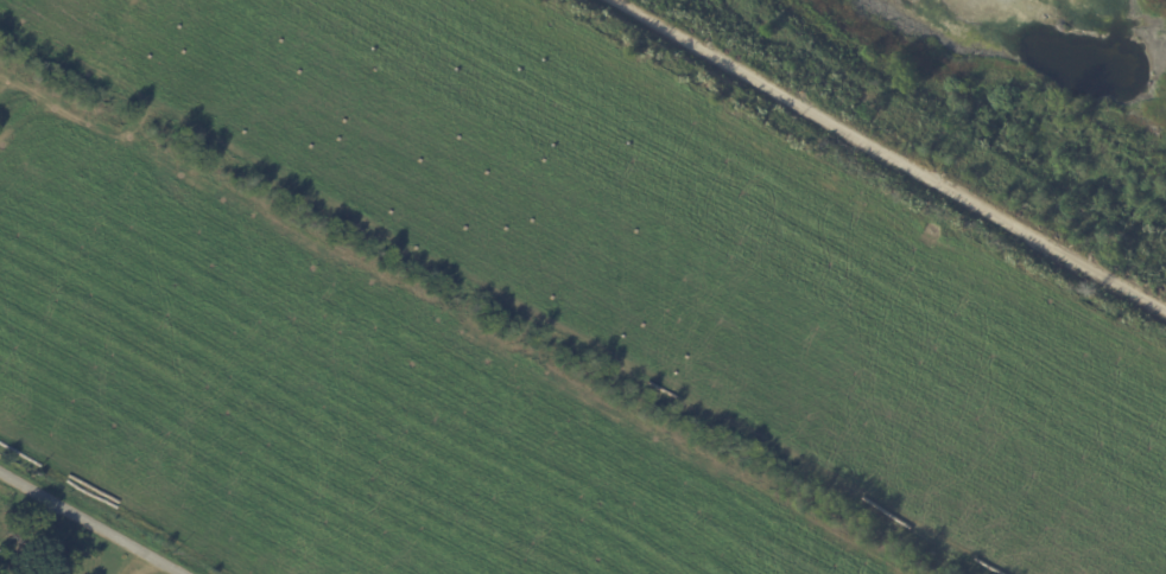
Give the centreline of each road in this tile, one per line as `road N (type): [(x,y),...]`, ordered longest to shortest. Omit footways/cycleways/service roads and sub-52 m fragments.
road 1 (track): [(1084,573),(1165,397)]
road 2 (residential): [(0,480),(160,573)]

